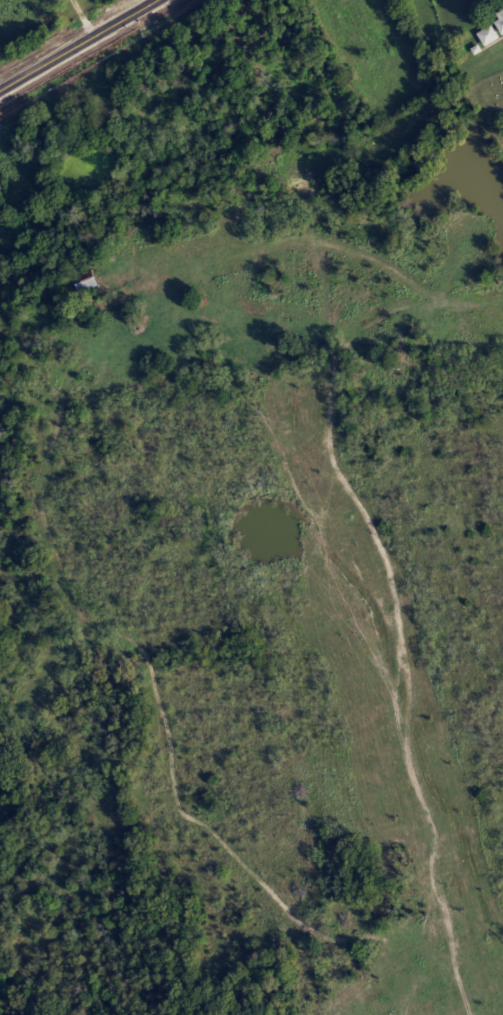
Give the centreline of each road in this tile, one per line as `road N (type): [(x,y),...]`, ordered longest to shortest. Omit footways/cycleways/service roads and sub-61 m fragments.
road 1 (residential): [(502,288),(451,298),(379,254),(314,236),(248,250)]
road 2 (secondary): [(0,87),(153,0)]

